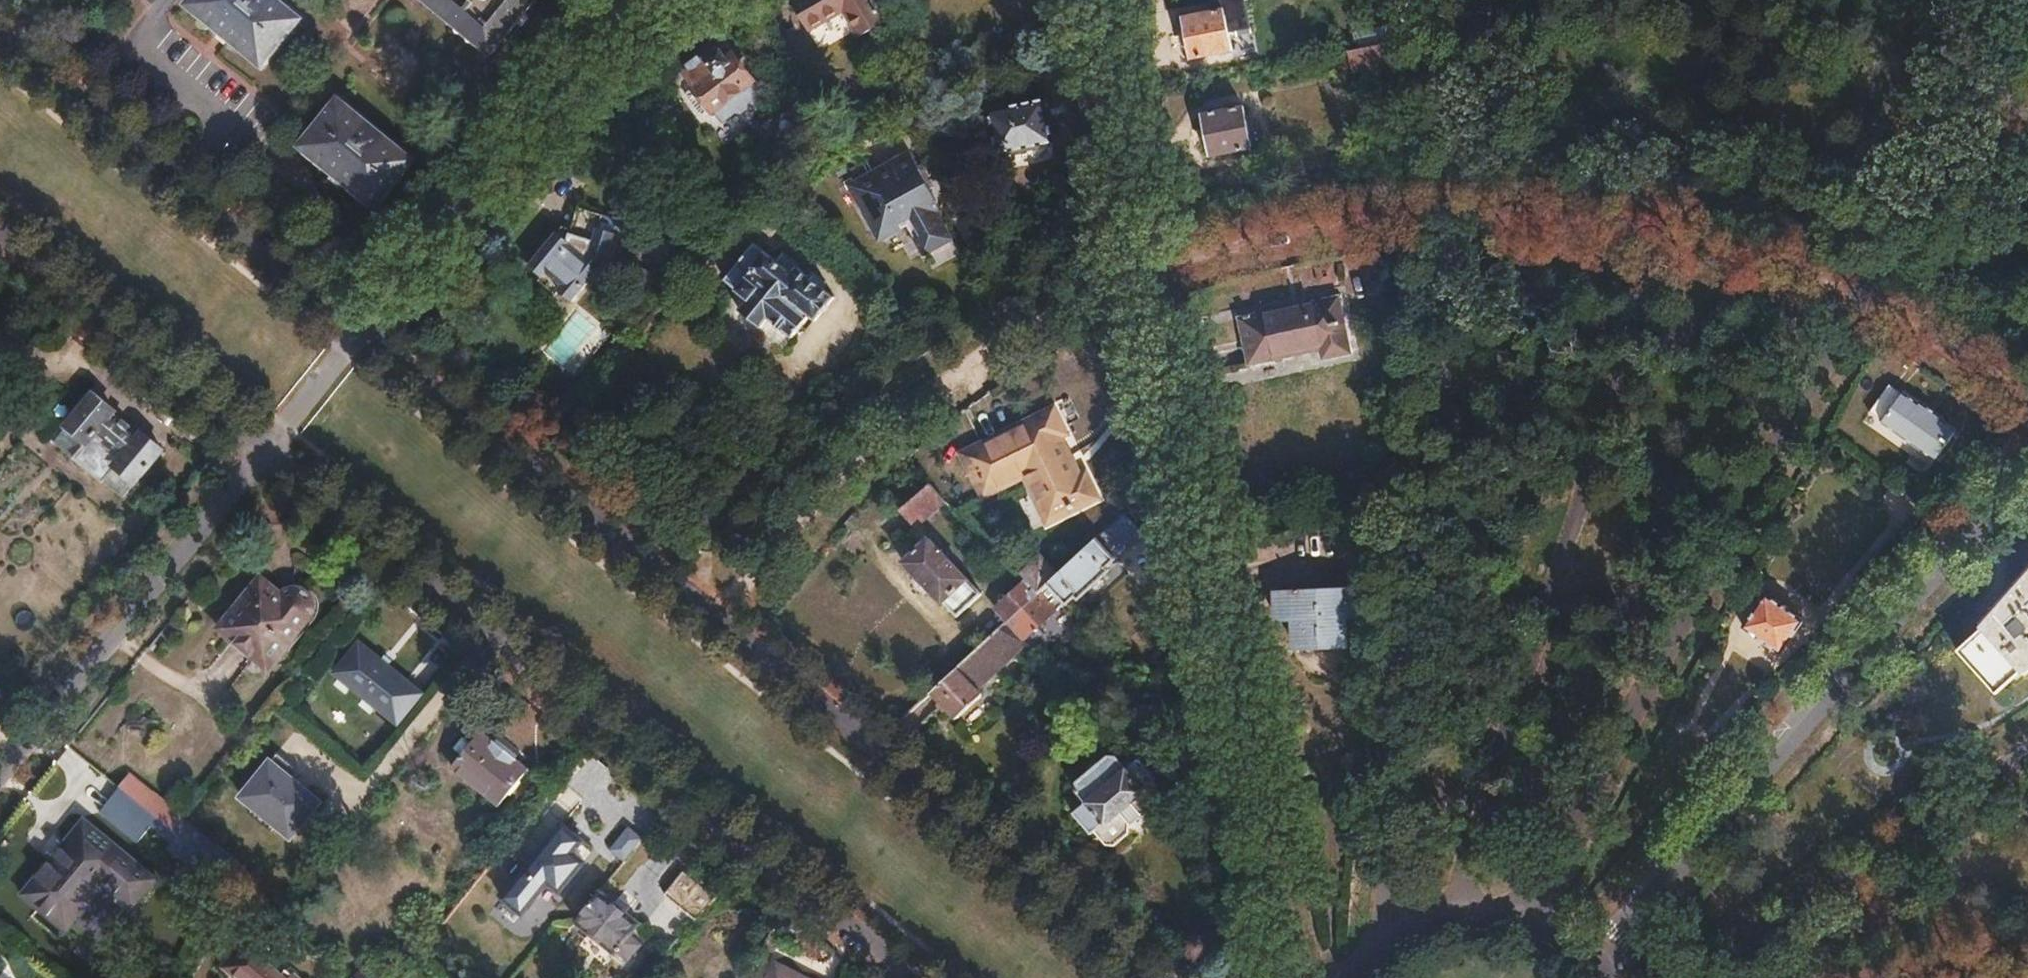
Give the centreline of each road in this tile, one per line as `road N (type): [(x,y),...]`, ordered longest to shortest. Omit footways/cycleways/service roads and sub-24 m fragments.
road 1 (residential): [(265,456),(904,977)]
road 2 (residential): [(1456,214),(1373,949)]
road 3 (residential): [(1151,268),(1297,977)]
road 4 (residential): [(1448,921),(1663,230)]
road 5 (residential): [(1519,921),(1860,296)]
road 6 (residential): [(1595,958),(2027,460)]
road 7 (residential): [(1151,268),(1034,325),(924,399),(838,475),(716,628)]
road 8 (residential): [(1151,977),(716,628)]
road 9 (residential): [(365,327),(0,34)]
road 10 (residential): [(716,628),(365,327)]
road 11 (residential): [(0,771),(265,456)]
road 12 (residential): [(1701,977),(2027,750)]
road 13 (residential): [(365,327),(614,32)]
road 14 (residential): [(0,241),(265,456)]
road 15 (residential): [(1860,296),(2022,0)]
road 16 (residential): [(1456,214),(1350,220),(1151,268)]
road 17 (residential): [(1096,0),(1151,268)]
road 18 (residential): [(1663,230),(1741,0)]
road 19 (residential): [(1479,0),(1456,214)]
road 20 (residential): [(1860,296),(1763,253),(1663,230)]
road 21 (residential): [(1663,230),(1562,215),(1456,214)]
road 22 (residential): [(2027,408),(1963,355),(1860,296)]
road 23 (residential): [(265,456),(365,327)]

